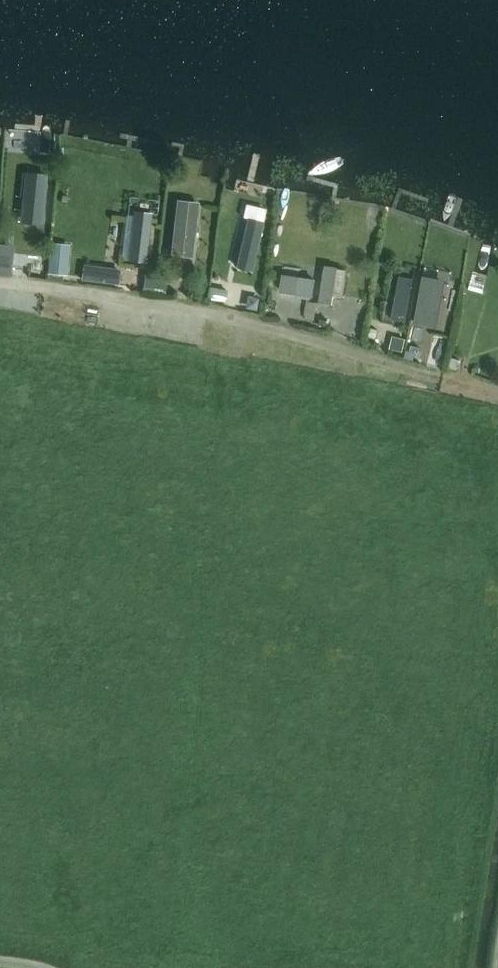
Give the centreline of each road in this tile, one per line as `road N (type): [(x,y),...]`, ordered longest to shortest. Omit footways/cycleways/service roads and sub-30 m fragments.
road 1 (track): [(0,290),(110,300),(430,376)]

